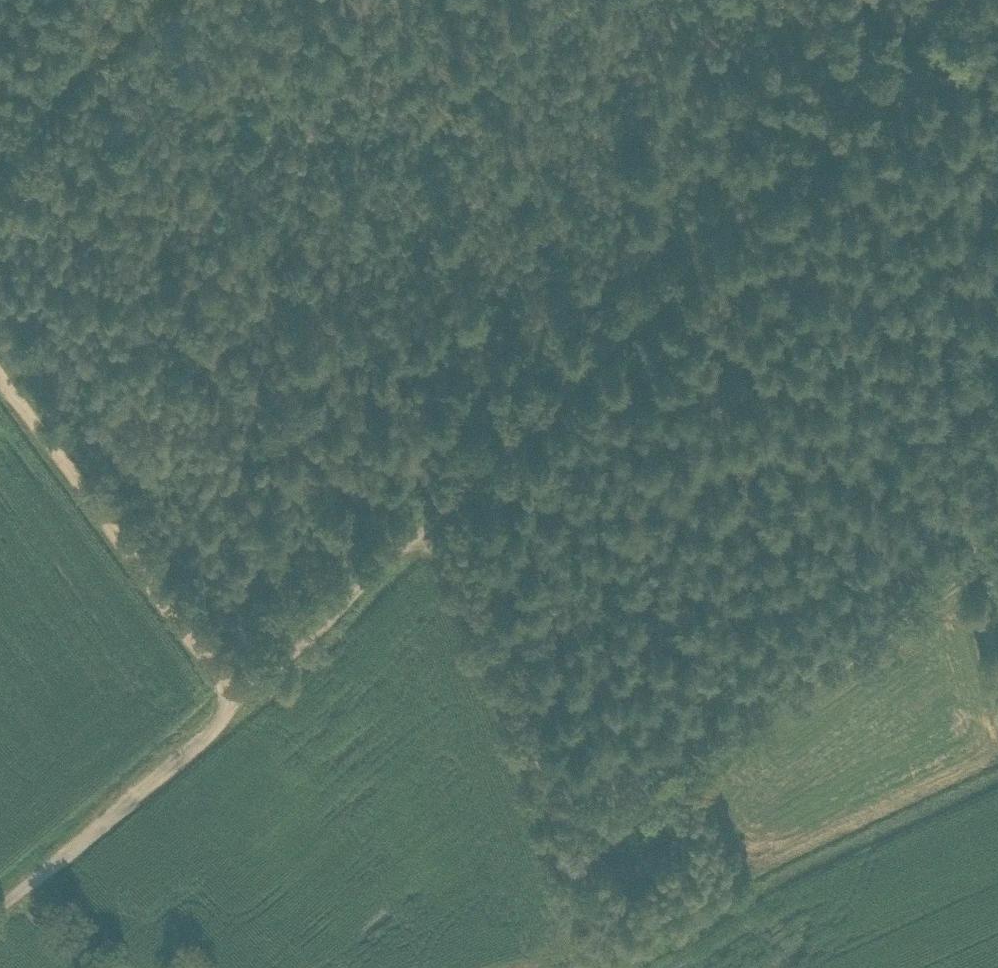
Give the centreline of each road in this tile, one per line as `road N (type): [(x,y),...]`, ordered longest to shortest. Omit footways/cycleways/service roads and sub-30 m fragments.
road 1 (track): [(438,506),(539,784),(566,797),(705,765),(997,558)]
road 2 (track): [(236,701),(0,385)]
road 3 (track): [(0,913),(236,701)]
road 4 (track): [(236,701),(438,506)]

